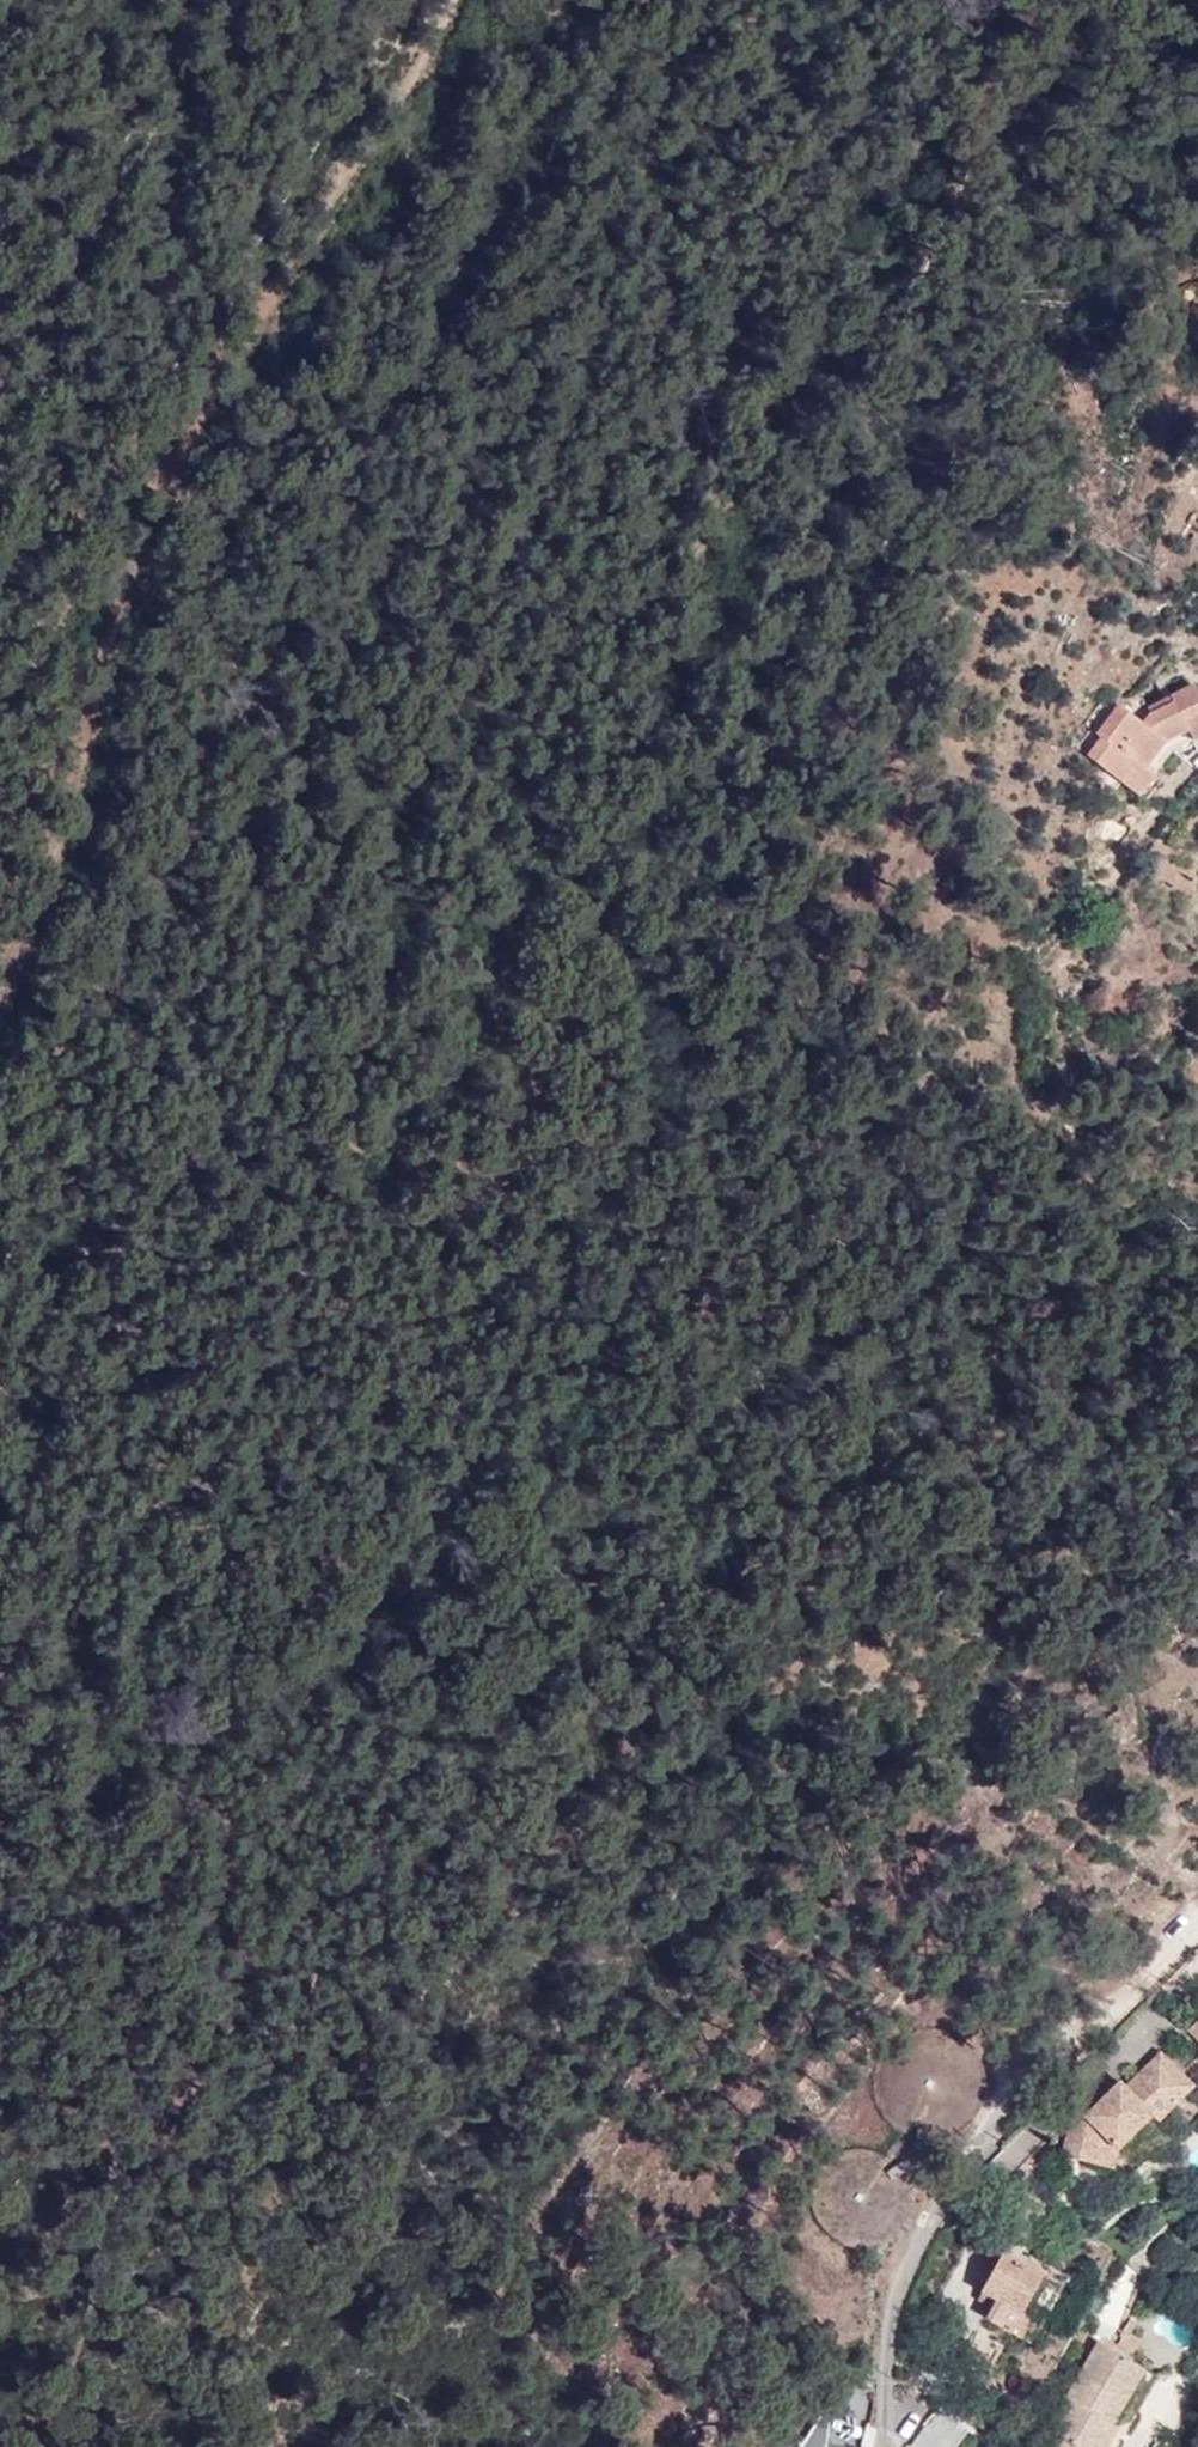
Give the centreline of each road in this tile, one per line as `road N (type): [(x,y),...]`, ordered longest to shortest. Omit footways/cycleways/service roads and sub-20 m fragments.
road 1 (track): [(0,993),(133,647),(196,441),(390,126),(456,0)]
road 2 (residential): [(874,2446),(893,2319),(946,2219),(1001,2134),(1129,1986),(1197,1932)]

